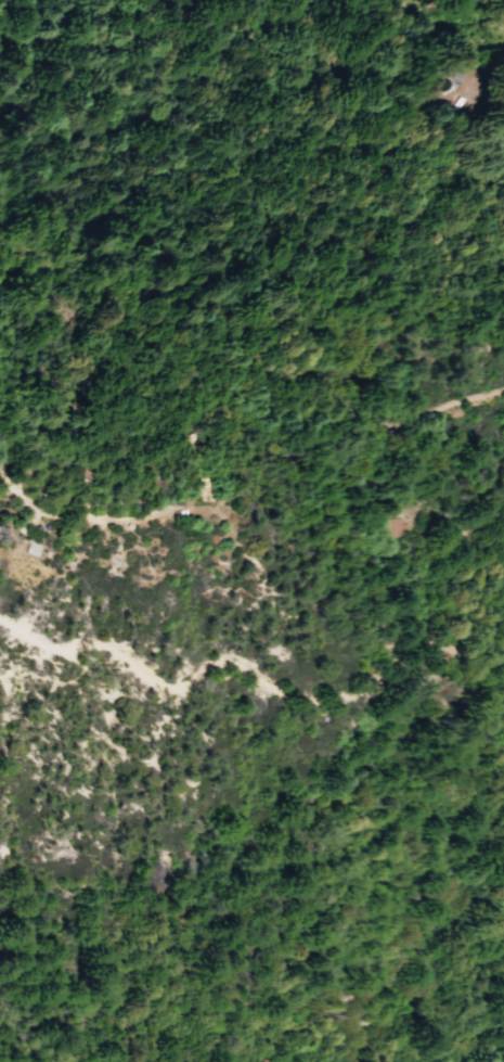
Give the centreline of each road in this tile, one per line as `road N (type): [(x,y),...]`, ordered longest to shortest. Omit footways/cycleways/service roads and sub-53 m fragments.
road 1 (track): [(402,424),(370,476),(385,571),(402,604),(389,670),(369,690),(328,704),(280,693),(225,660),(163,688),(103,644),(56,650),(0,621)]
road 2 (track): [(503,387),(392,424),(139,358),(0,441)]
road 3 (track): [(0,484),(34,513),(59,519),(132,520),(183,506),(197,514),(219,512)]
road 4 (residential): [(503,1009),(443,990),(503,962)]

